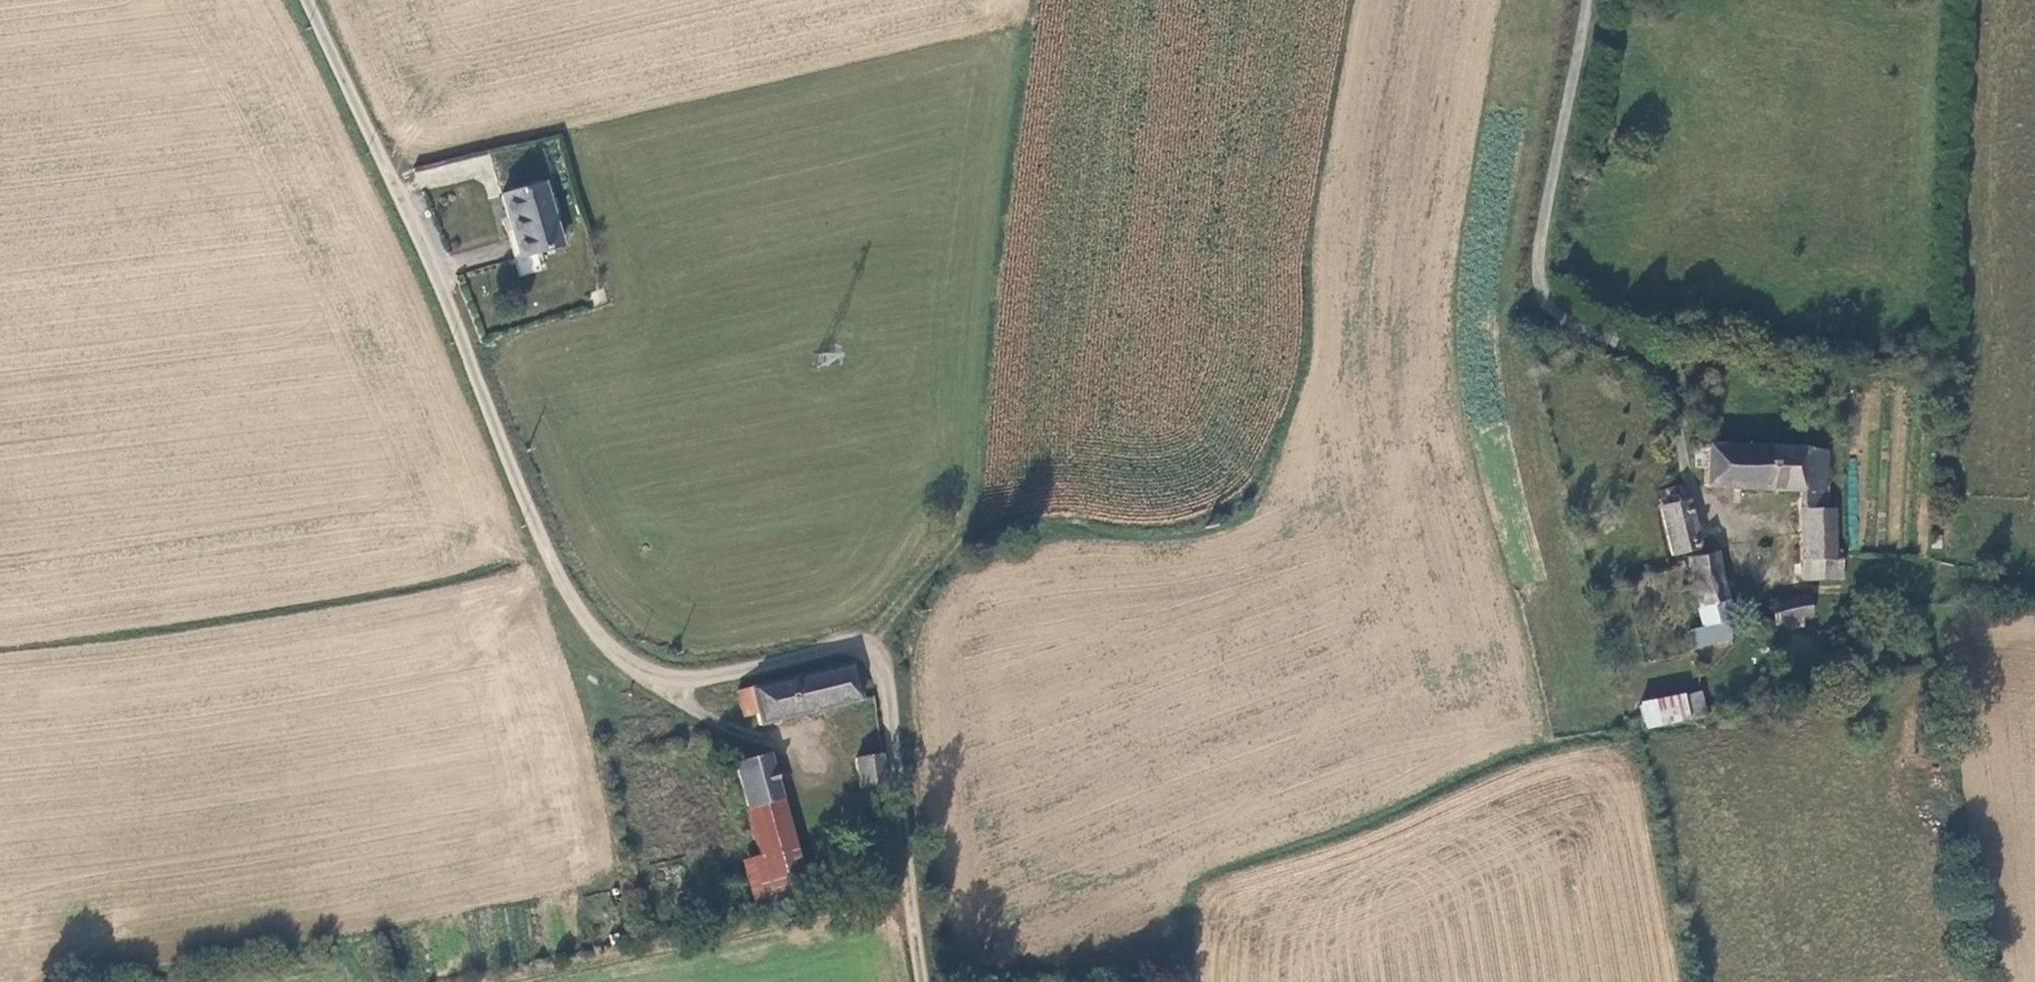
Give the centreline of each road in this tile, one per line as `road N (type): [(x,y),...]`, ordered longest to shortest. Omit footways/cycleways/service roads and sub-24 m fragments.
road 1 (unclassified): [(660,675),(622,652),(557,565),(310,0)]
road 2 (unclassified): [(1587,0),(1541,253),(1545,289),(1572,325),(1662,374),(1700,500),(1764,577),(1788,588)]
road 3 (track): [(660,675),(704,677),(838,649),(874,654),(888,685),(928,981)]
road 4 (track): [(1788,588),(2034,585)]

